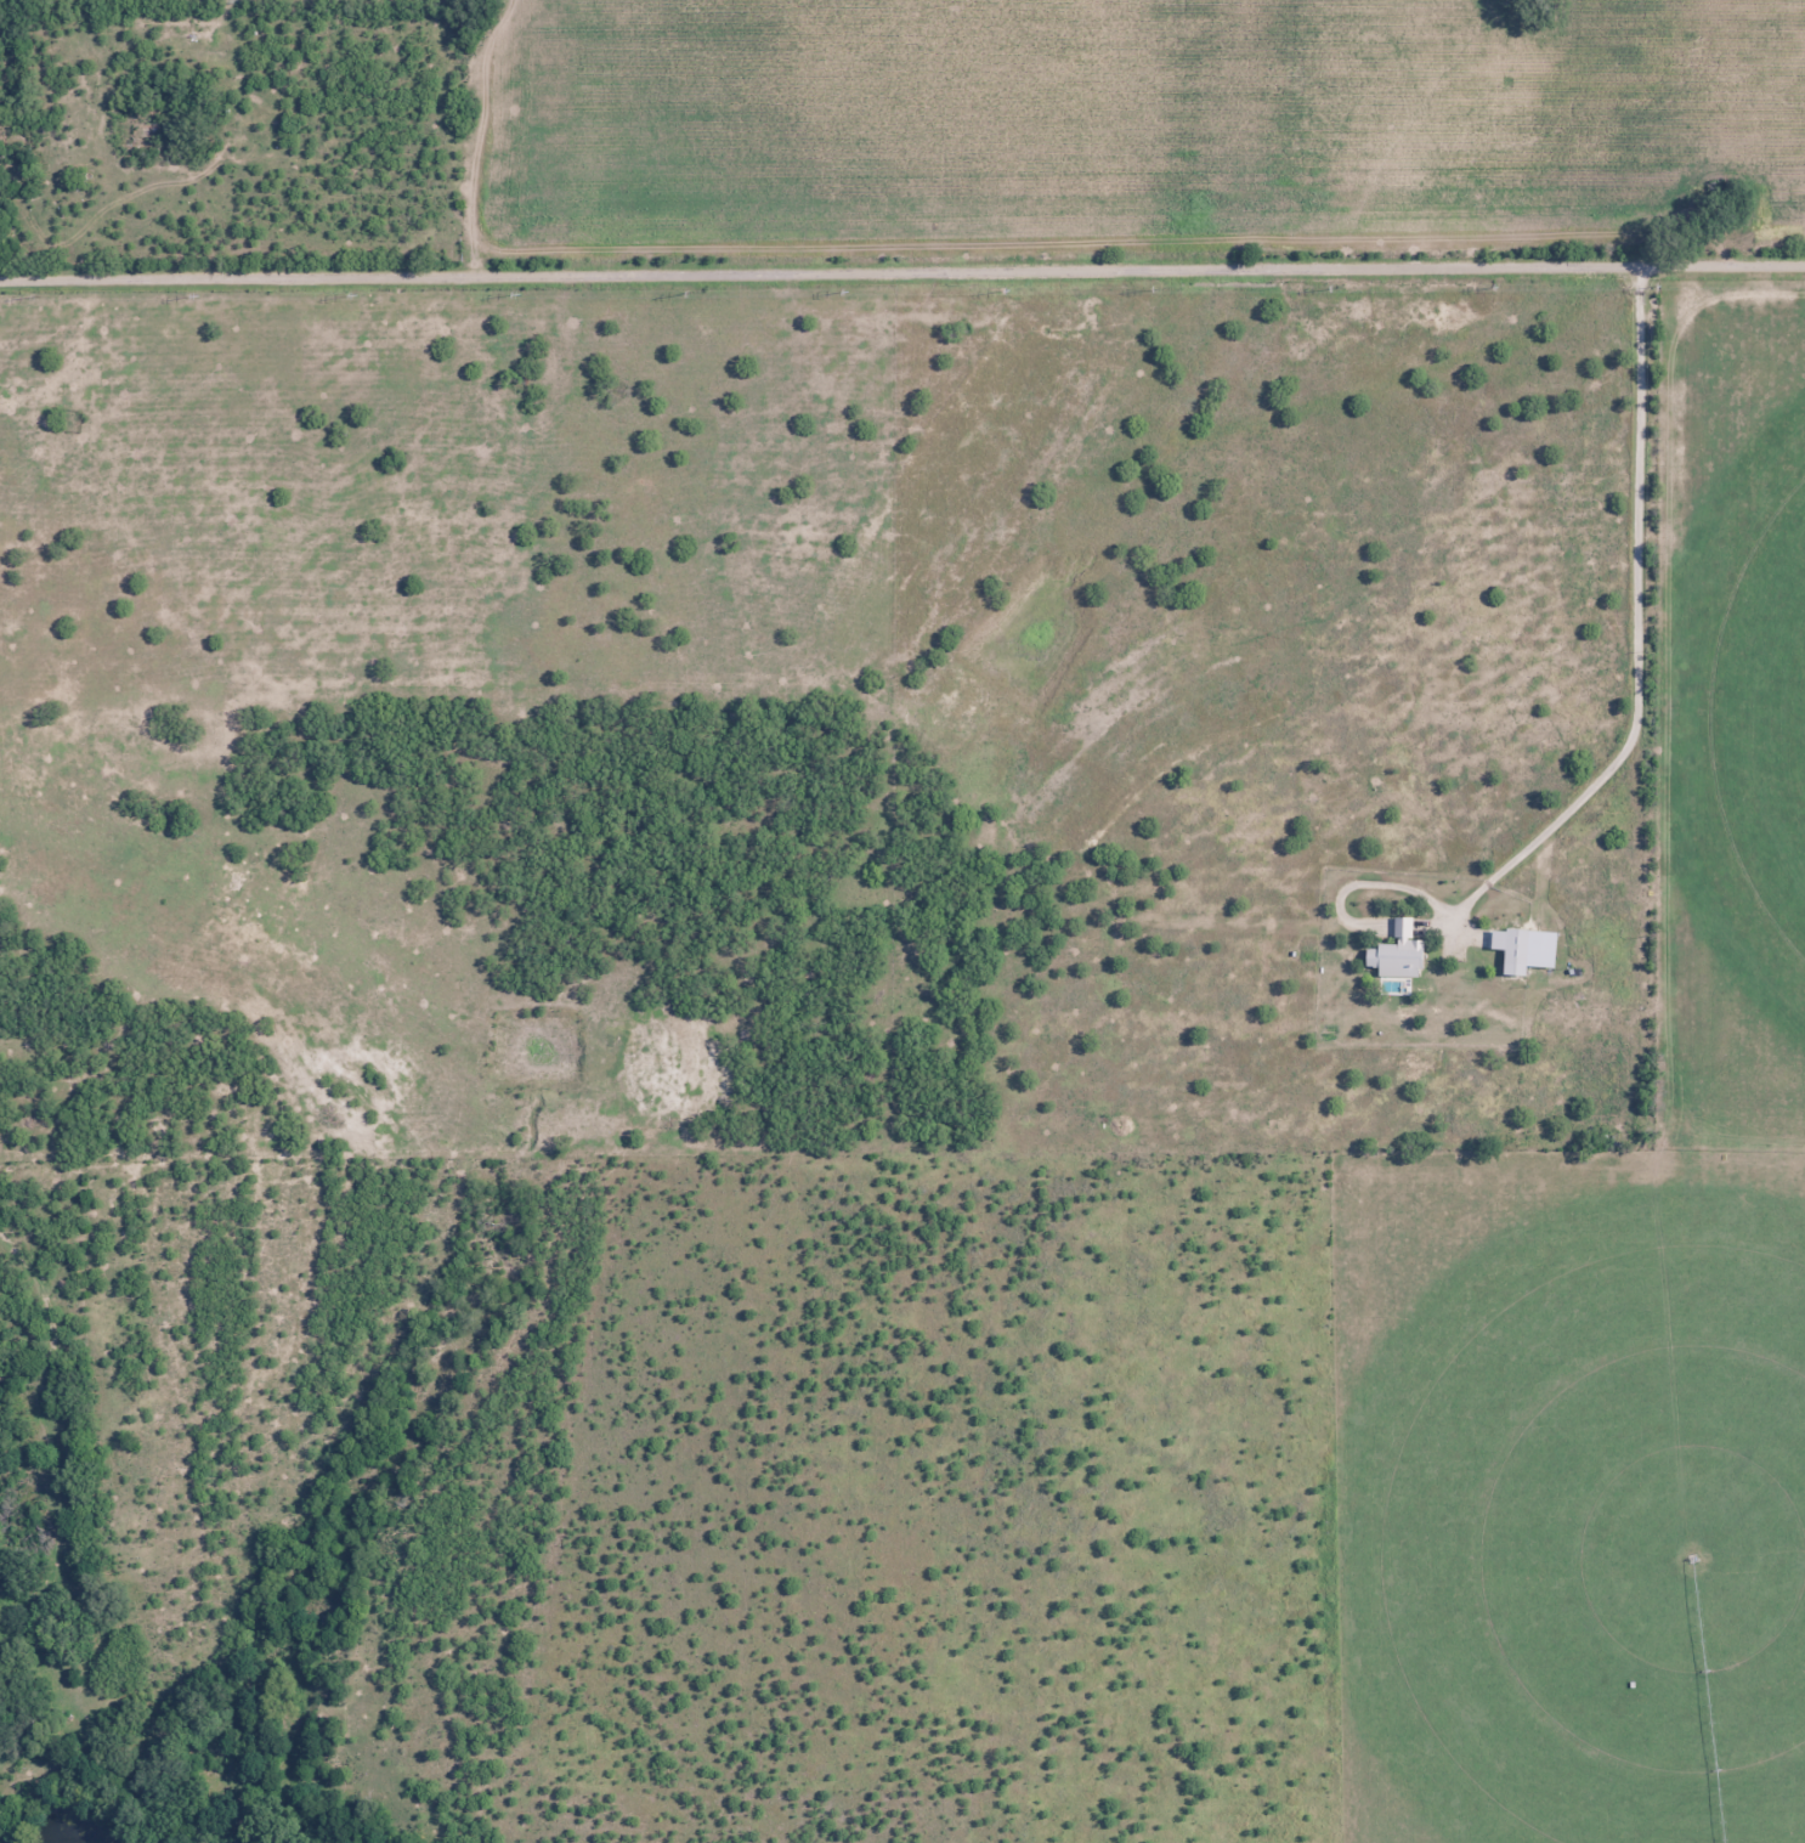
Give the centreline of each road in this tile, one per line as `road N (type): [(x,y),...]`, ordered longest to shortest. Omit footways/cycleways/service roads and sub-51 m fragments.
road 1 (residential): [(1804,267),(0,280)]

